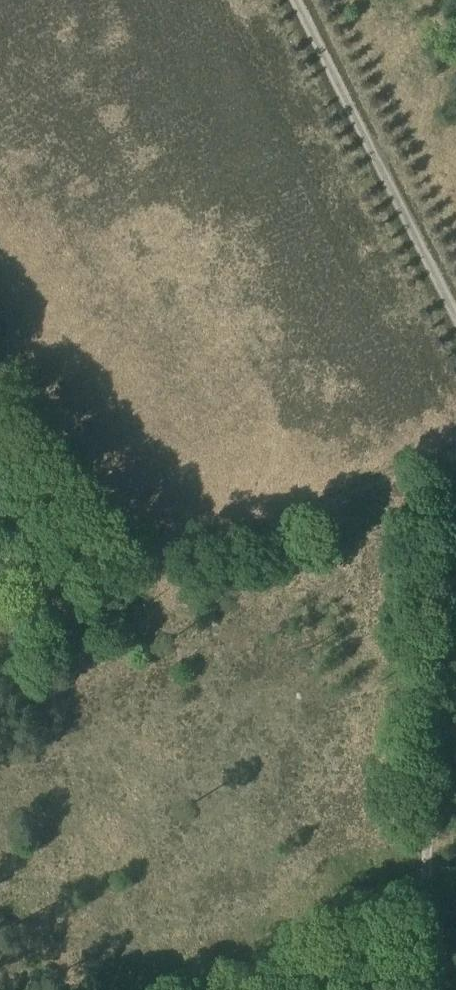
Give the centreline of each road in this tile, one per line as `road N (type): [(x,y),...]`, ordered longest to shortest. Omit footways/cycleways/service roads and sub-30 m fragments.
road 1 (track): [(425,989),(455,467)]
road 2 (track): [(299,0),(455,321)]
road 3 (track): [(431,899),(226,988)]
road 4 (track): [(274,524),(455,441)]

